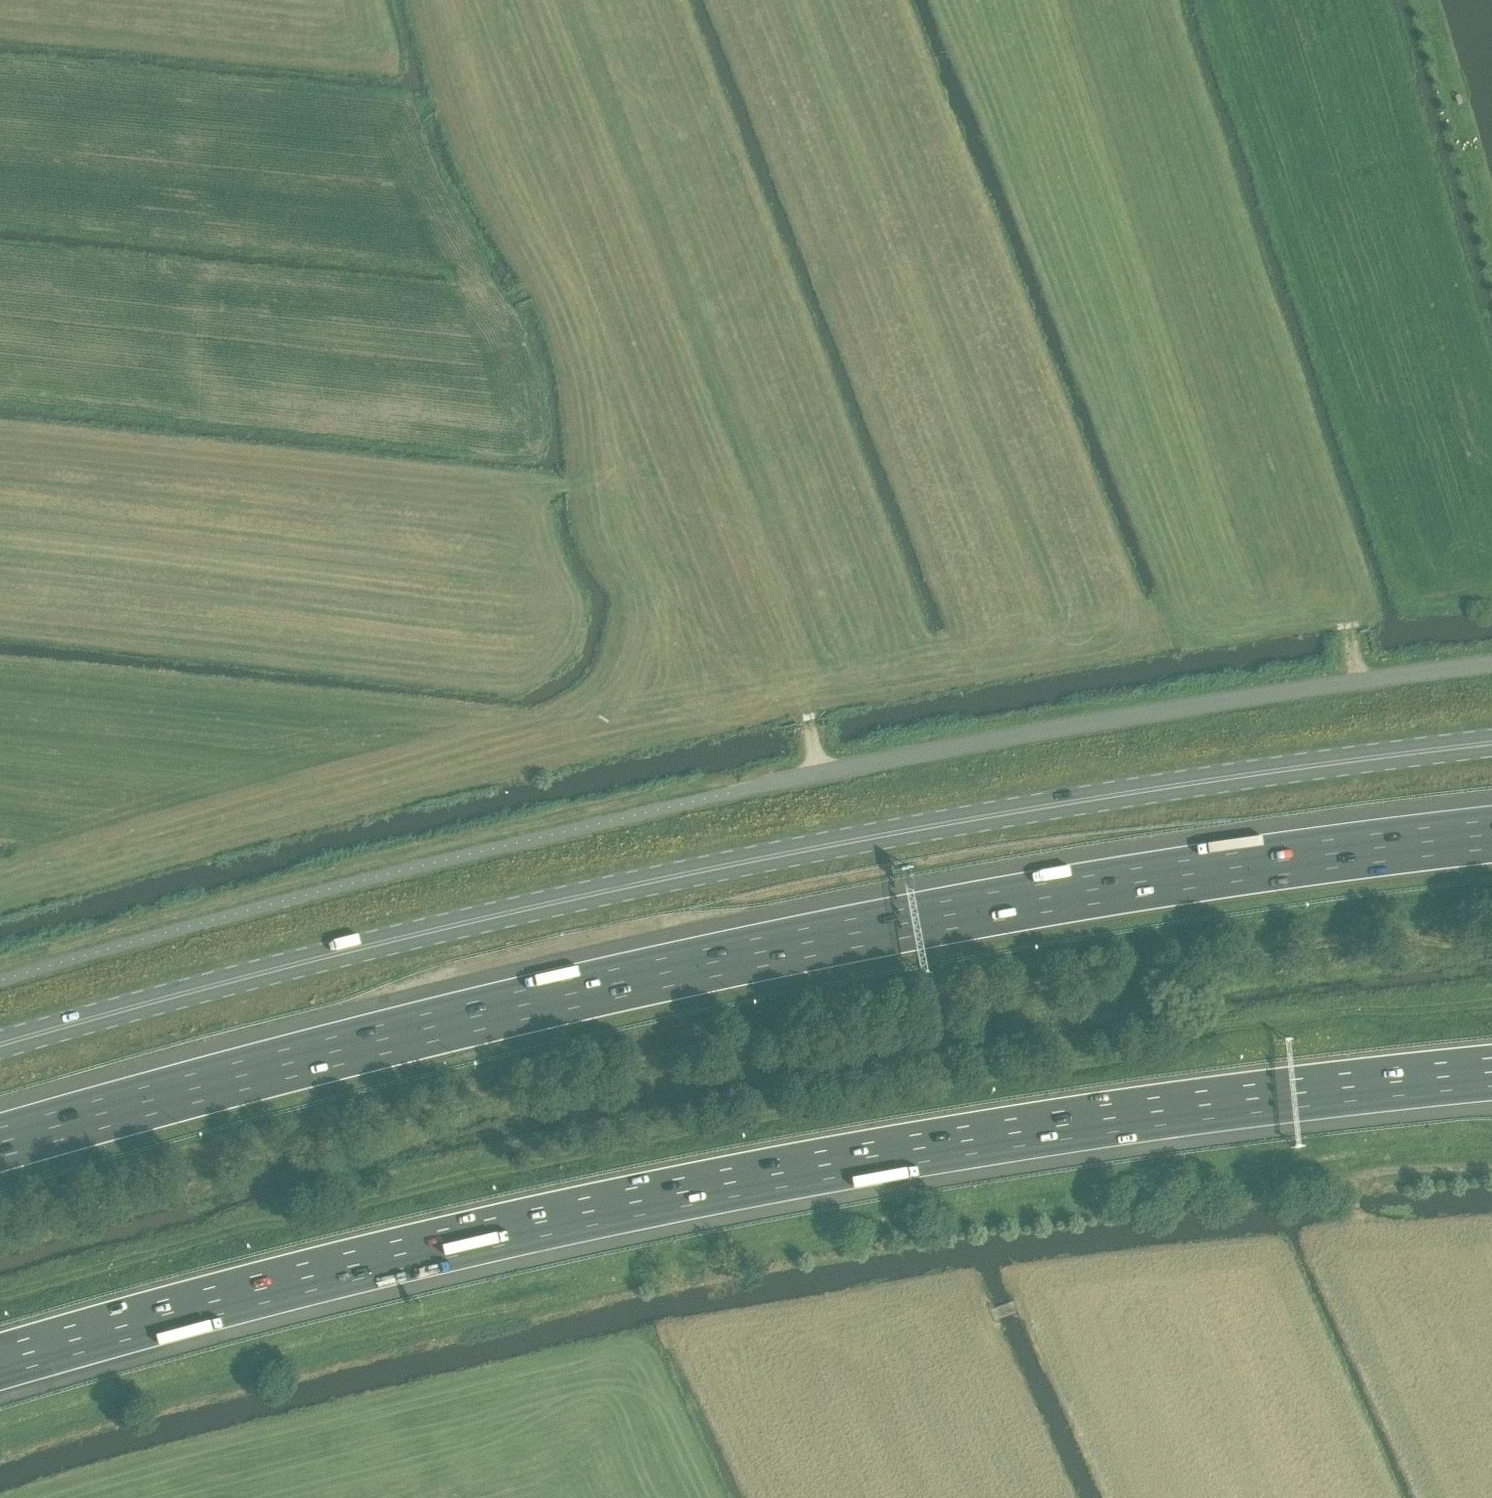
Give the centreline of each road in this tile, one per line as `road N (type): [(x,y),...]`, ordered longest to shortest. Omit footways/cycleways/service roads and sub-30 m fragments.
road 1 (motorway): [(1491,837),(1336,853),(878,928),(562,993),(0,1144)]
road 2 (secondary): [(1491,745),(1201,783),(696,873),(338,955),(0,1046)]
road 3 (motorway): [(0,1361),(580,1215),(858,1160),(1158,1113),(1491,1073)]
road 4 (unclassified): [(731,793),(1104,720),(1491,667)]
road 5 (track): [(1354,1209),(1362,1175),(1491,1168)]
road 6 (track): [(413,115),(465,96),(478,71),(454,0)]

